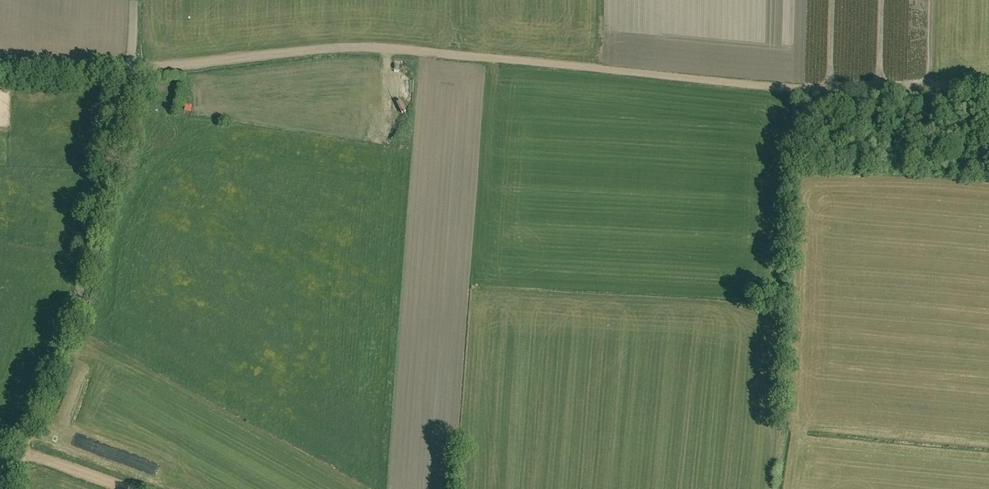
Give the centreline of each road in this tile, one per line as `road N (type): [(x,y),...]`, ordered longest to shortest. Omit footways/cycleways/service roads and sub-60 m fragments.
road 1 (track): [(0,67),(133,68),(345,45),(798,86),(988,84)]
road 2 (unclassified): [(9,488),(104,215),(130,90),(135,0)]

